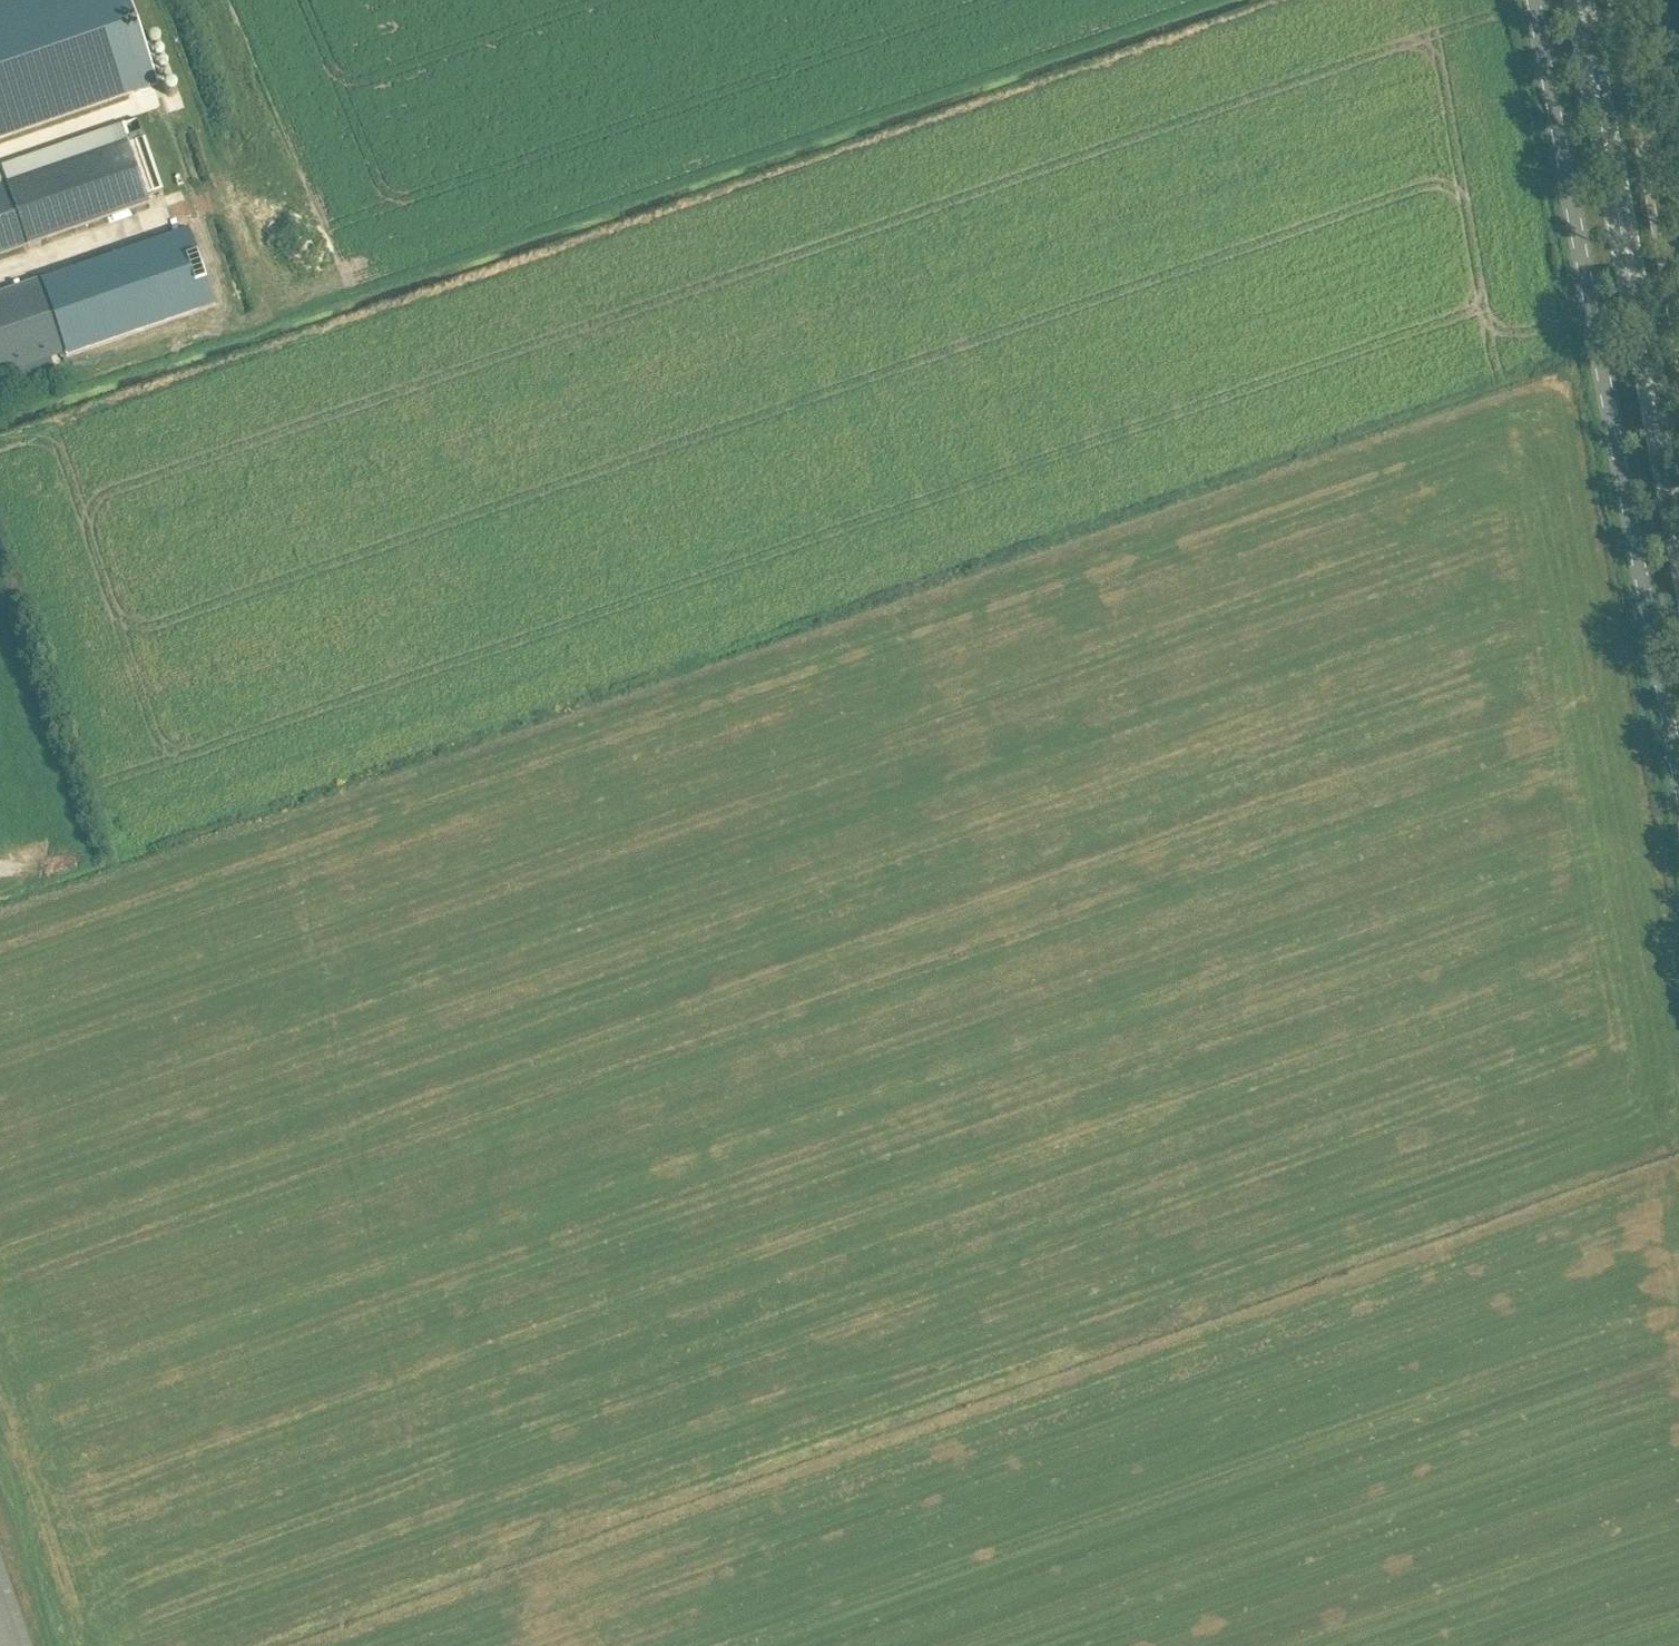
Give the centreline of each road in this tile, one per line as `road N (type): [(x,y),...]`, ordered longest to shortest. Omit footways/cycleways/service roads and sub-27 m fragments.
road 1 (unclassified): [(1678,748),(1538,0)]
road 2 (primary): [(1678,530),(1580,0)]

